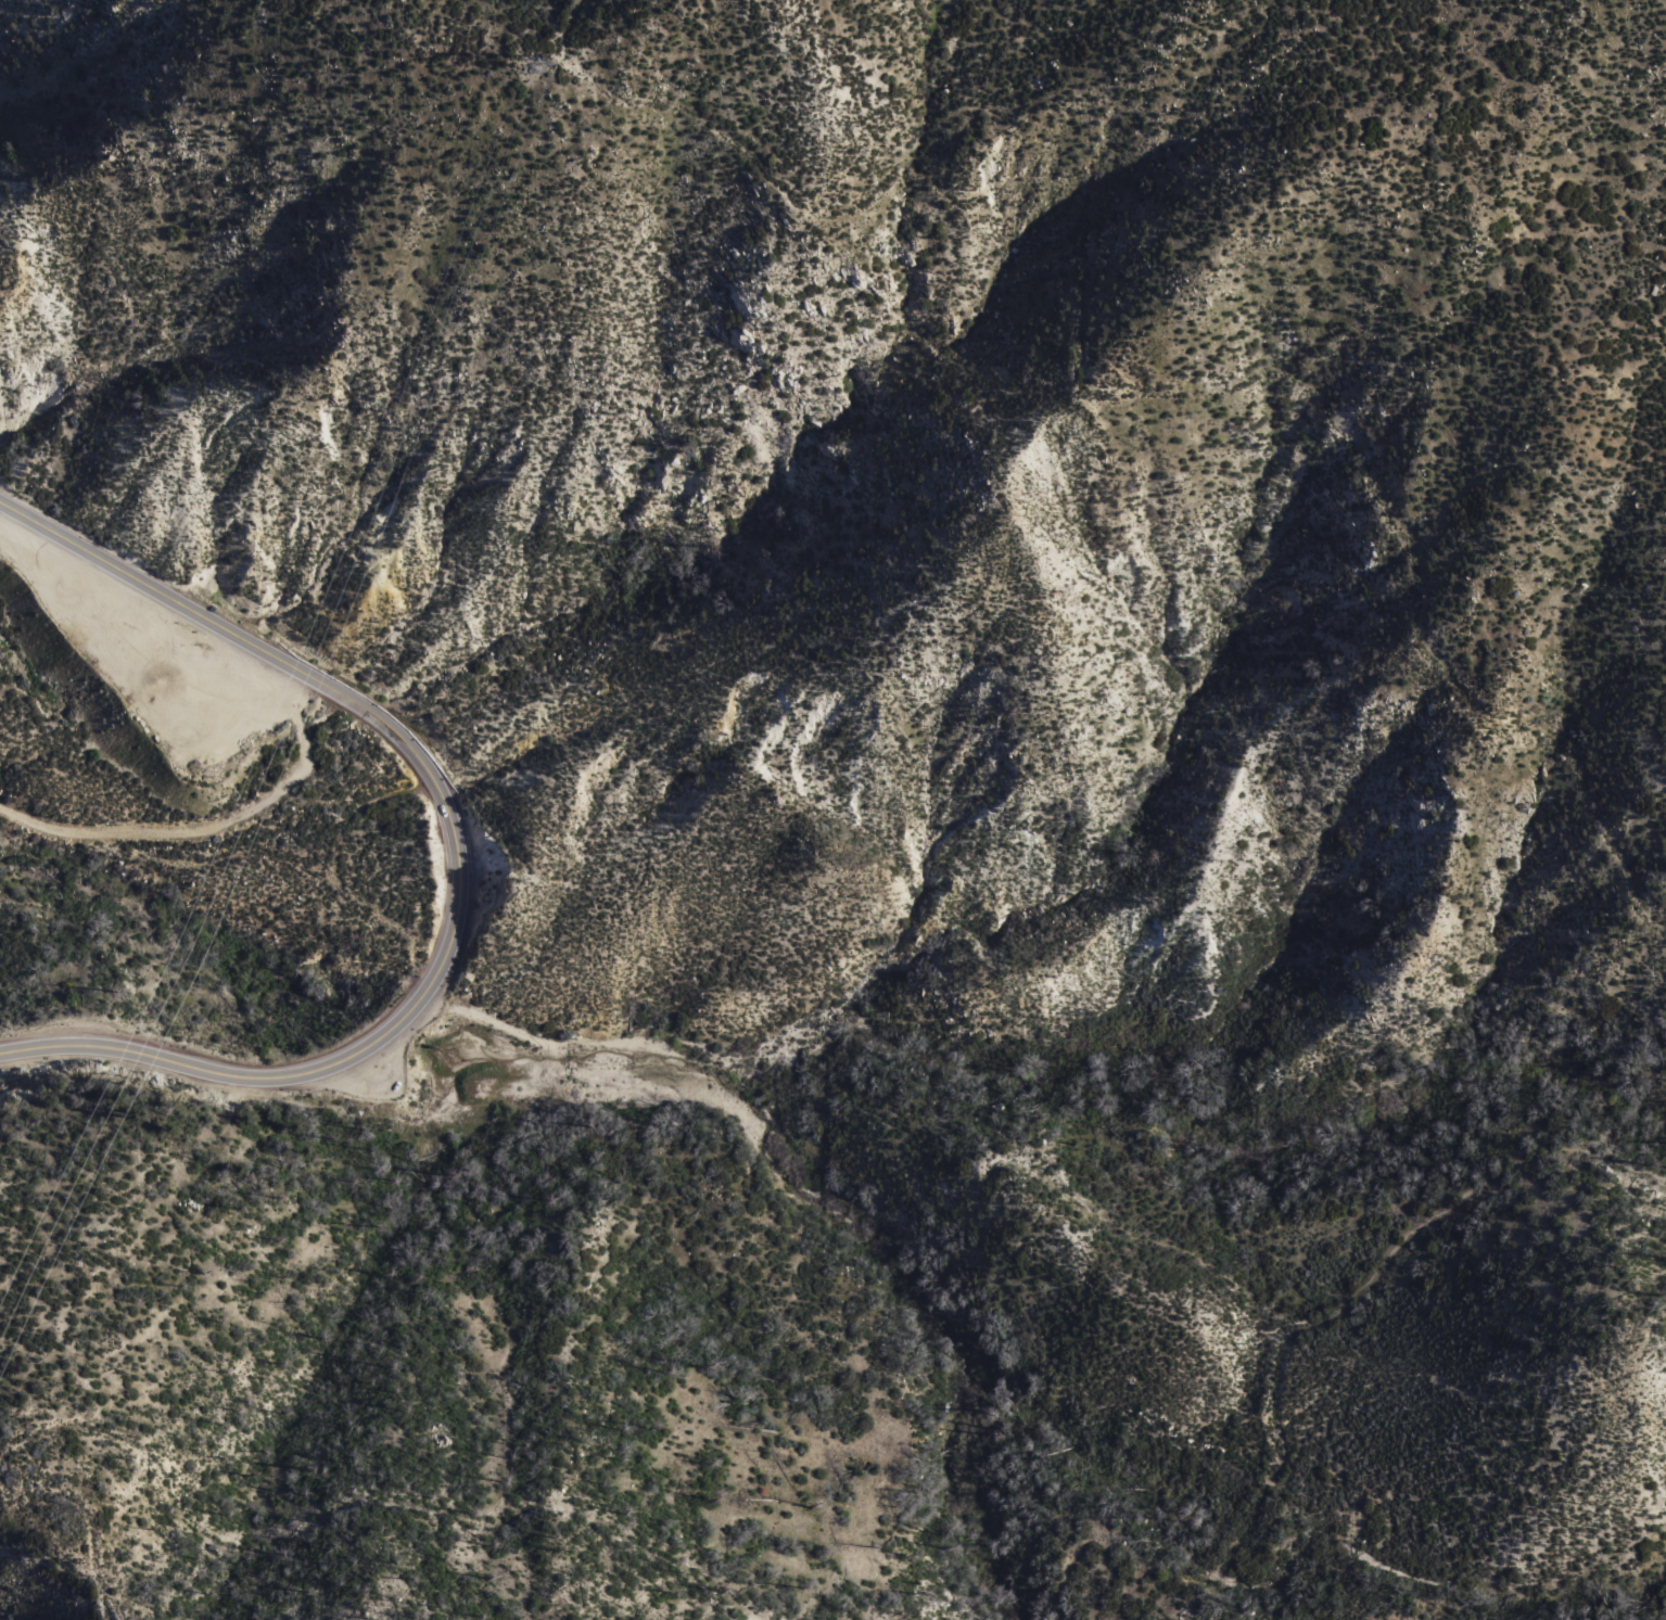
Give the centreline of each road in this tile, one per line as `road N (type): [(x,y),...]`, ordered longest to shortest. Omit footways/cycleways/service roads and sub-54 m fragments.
road 1 (primary): [(0,1057),(96,1046),(262,1079),(329,1067),(404,1019),(424,992),(452,927),(456,891),(456,849),(433,778),(373,712),(0,499)]

